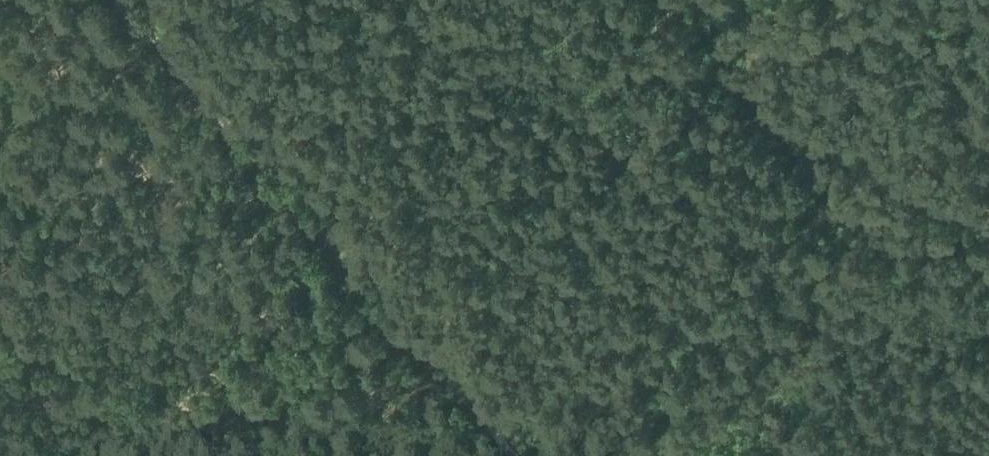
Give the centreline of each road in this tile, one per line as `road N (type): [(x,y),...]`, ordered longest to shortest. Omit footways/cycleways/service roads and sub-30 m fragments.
road 1 (track): [(111,0),(511,455)]

